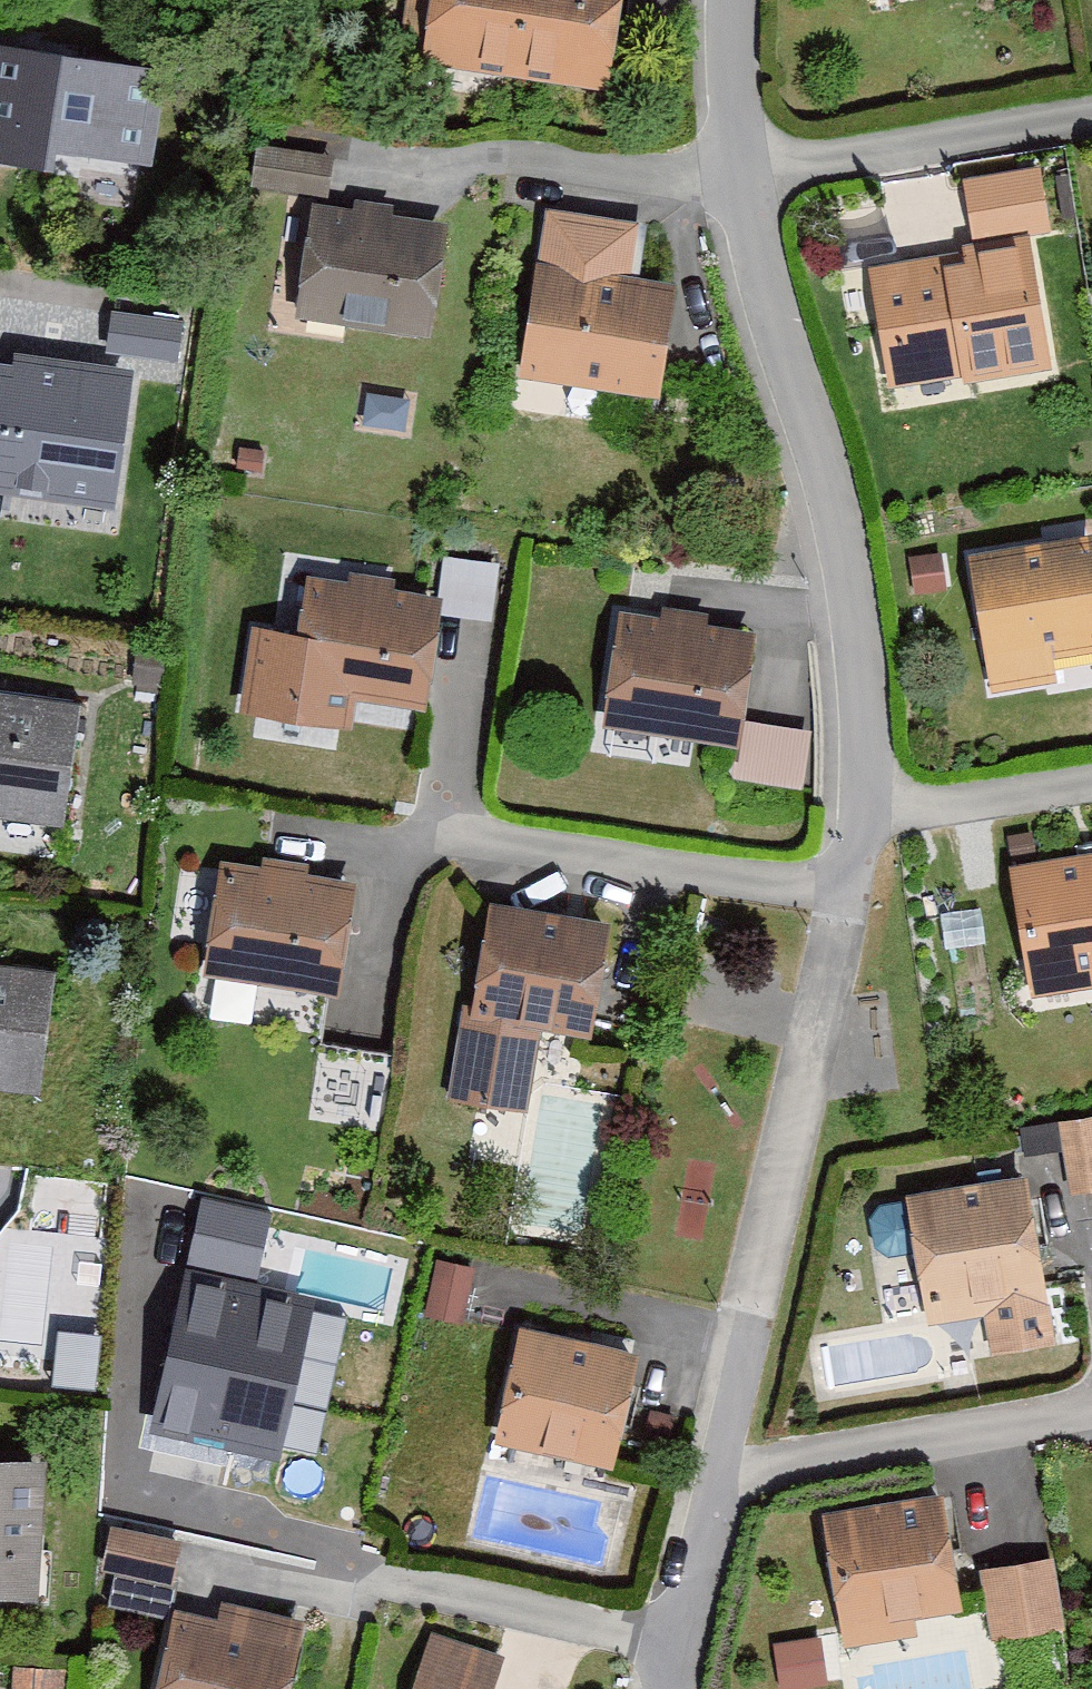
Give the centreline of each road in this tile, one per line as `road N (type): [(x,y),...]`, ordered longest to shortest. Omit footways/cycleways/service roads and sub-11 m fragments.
road 1 (residential): [(660,1688),(861,756),(849,556),(771,310),(741,171),(731,0)]

